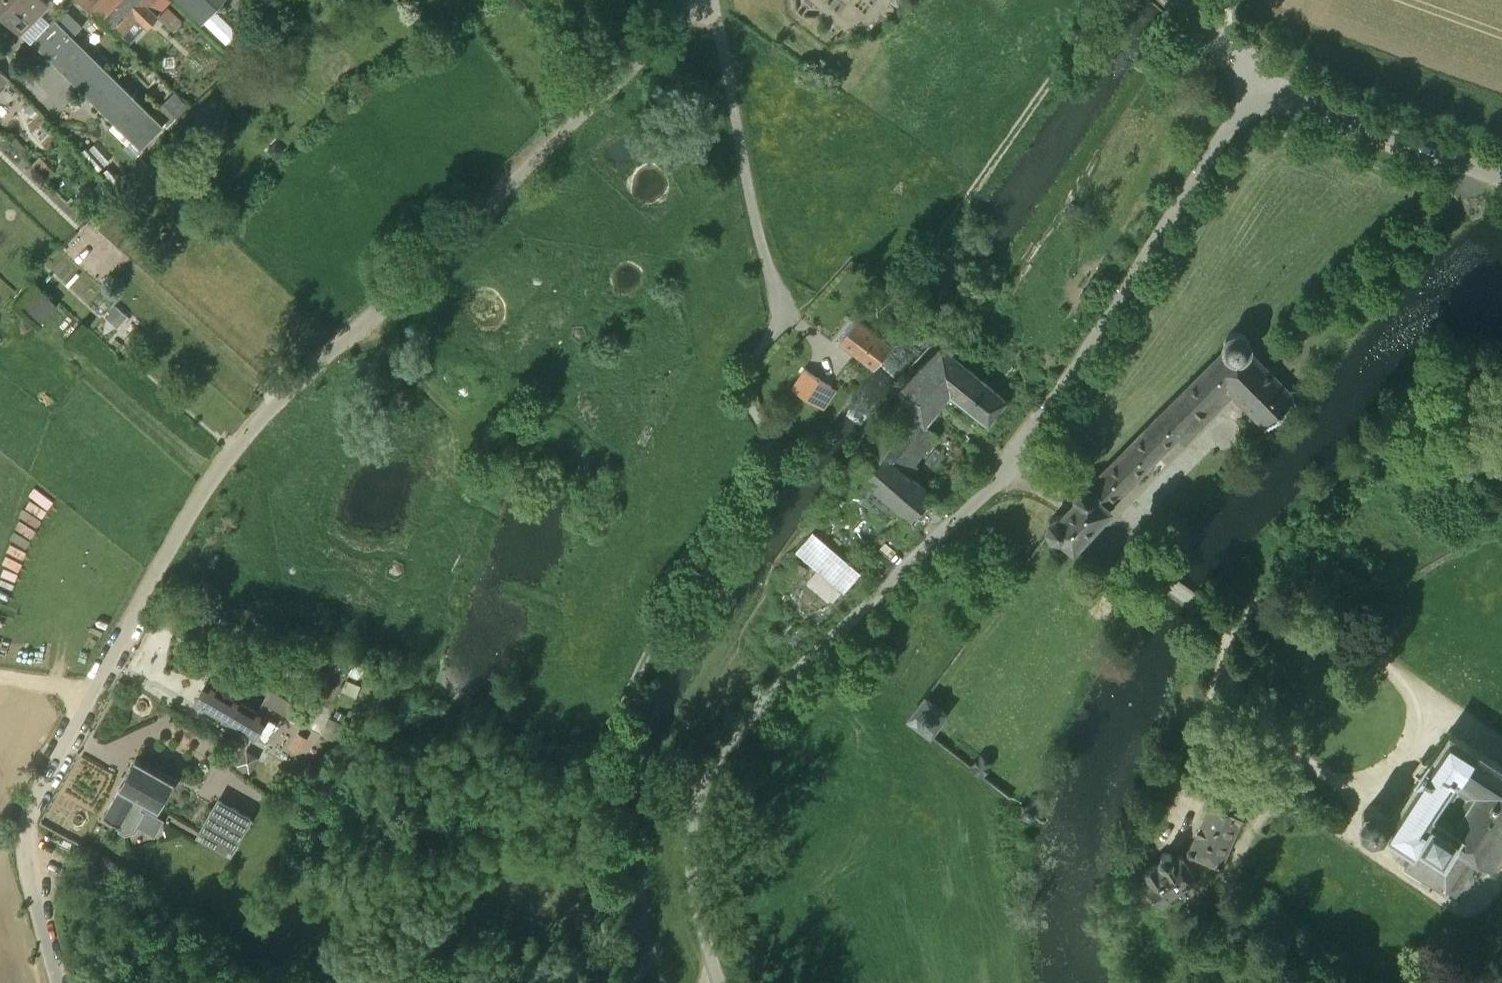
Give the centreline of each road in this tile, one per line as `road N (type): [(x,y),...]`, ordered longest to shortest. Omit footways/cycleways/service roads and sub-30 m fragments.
road 1 (unclassified): [(60,982),(31,877),(32,817),(178,535),(249,433),(695,0)]
road 2 (unclassified): [(722,982),(693,865),(706,769),(803,663),(1011,468),(1264,74)]
road 3 (track): [(609,982),(595,856),(603,769),(653,647),(772,471),(772,441),(746,386),(758,355)]
road 4 (track): [(1480,168),(1287,363)]
road 5 (unclassified): [(1264,74),(1337,116),(1501,176)]

